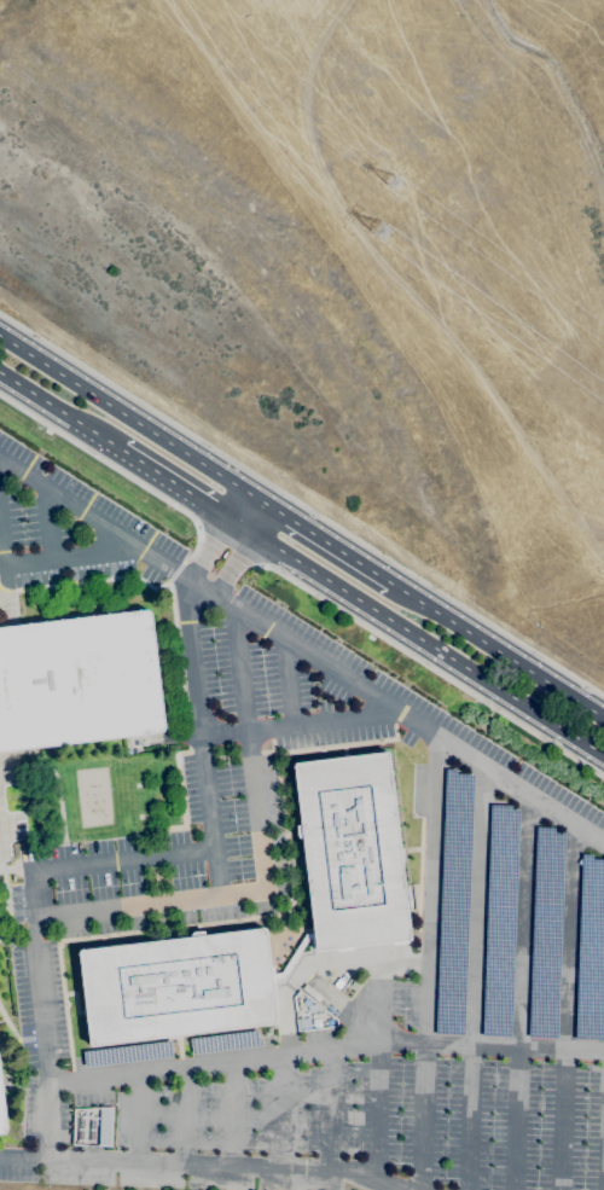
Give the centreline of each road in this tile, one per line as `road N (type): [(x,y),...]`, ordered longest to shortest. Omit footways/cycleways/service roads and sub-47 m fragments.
road 1 (secondary): [(239,526),(603,757)]
road 2 (secondary): [(255,498),(0,337)]
road 3 (secondary): [(603,719),(393,585)]
road 4 (secondary): [(393,585),(255,498)]
road 5 (secondary): [(0,374),(122,452)]
road 6 (secondary): [(122,452),(239,526)]

